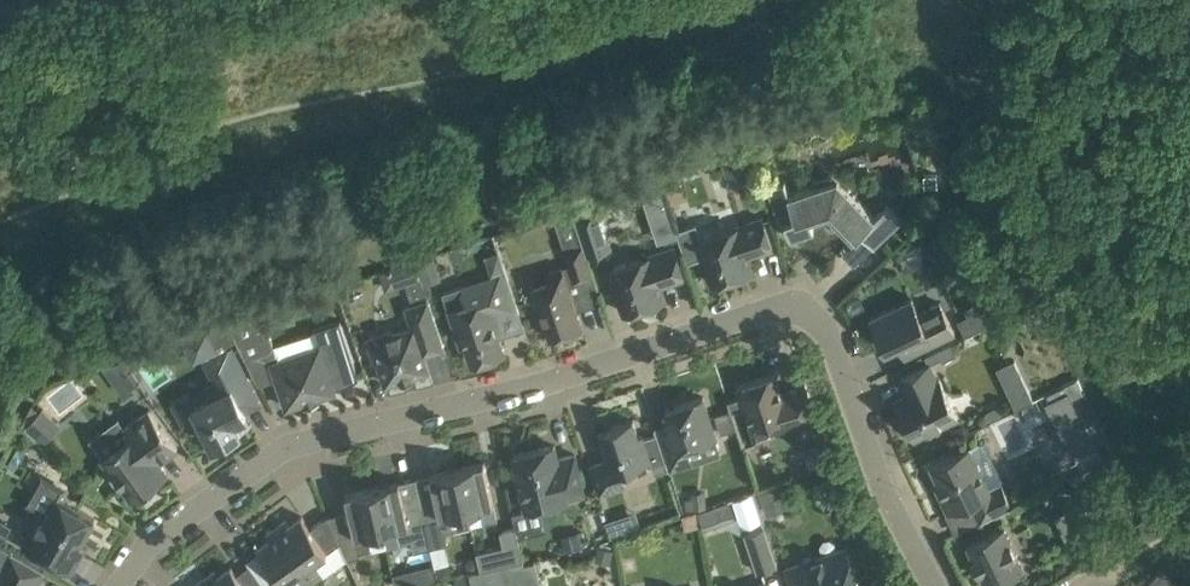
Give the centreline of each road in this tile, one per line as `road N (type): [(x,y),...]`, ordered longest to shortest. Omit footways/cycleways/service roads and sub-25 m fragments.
road 1 (residential): [(935,585),(823,322),(799,306),(291,446),(139,553),(118,585)]

